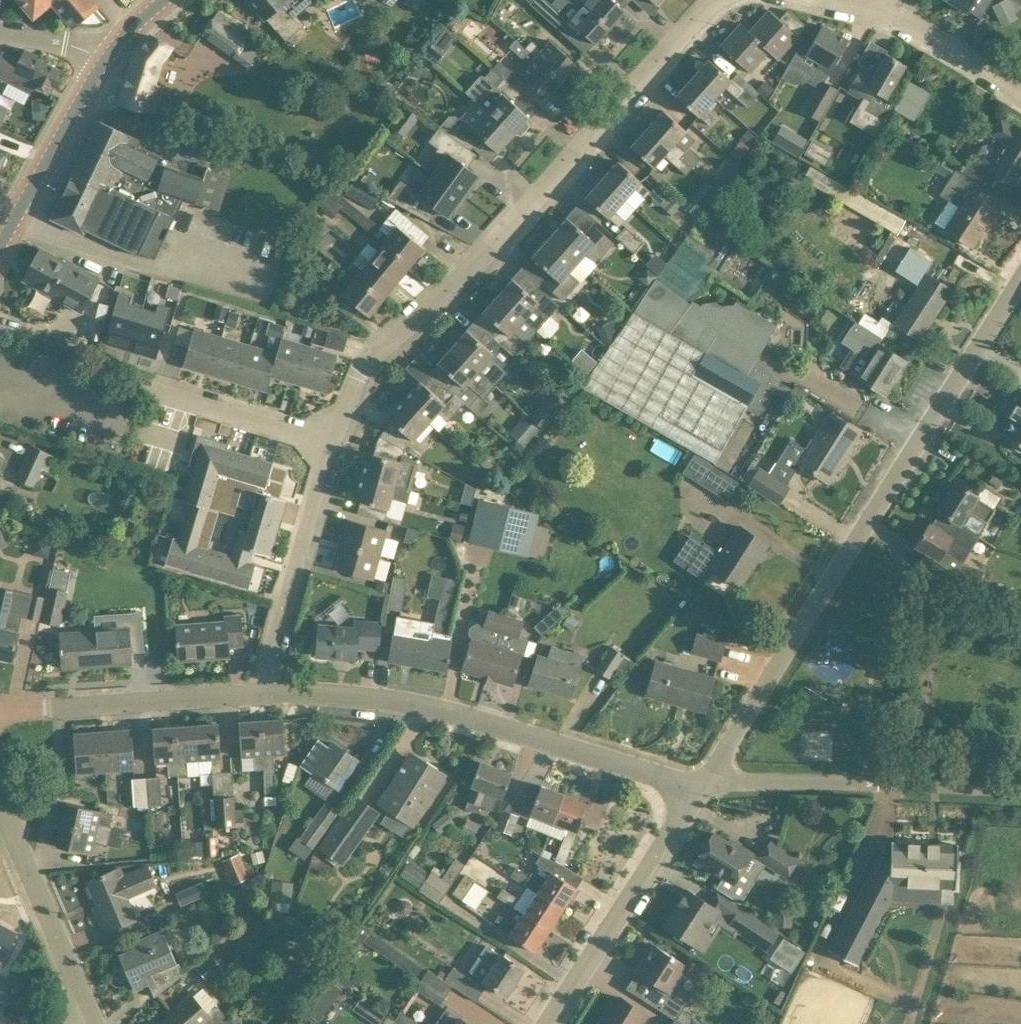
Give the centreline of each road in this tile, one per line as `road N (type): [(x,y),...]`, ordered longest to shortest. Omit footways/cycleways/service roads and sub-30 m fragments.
road 1 (residential): [(333,448),(376,354),(474,266),(717,0)]
road 2 (unclassified): [(705,781),(1020,281)]
road 3 (residential): [(705,781),(387,695),(258,693)]
road 4 (unclassified): [(705,781),(1020,793)]
road 5 (residential): [(548,1023),(705,781)]
road 6 (residential): [(258,693),(0,708)]
road 7 (residential): [(258,693),(333,448)]
road 8 (residential): [(91,1019),(0,801)]
road 9 (residential): [(333,448),(172,398),(153,461)]
road 10 (tertiary): [(0,252),(115,49)]
road 11 (residential): [(887,10),(1020,91)]

